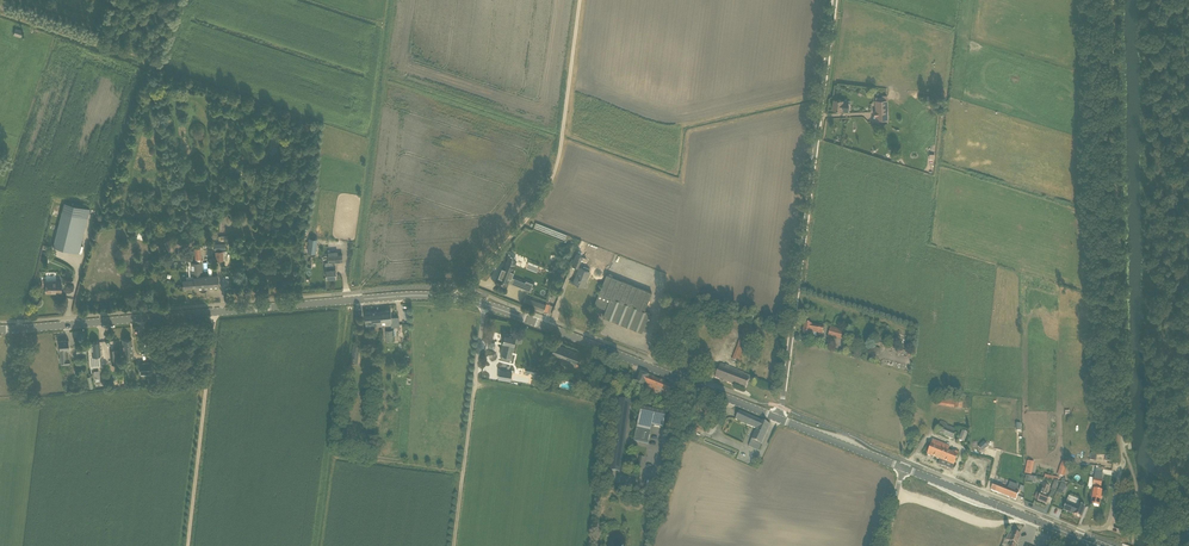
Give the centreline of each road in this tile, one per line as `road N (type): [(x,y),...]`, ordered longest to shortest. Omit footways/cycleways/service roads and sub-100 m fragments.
road 1 (secondary): [(779,418),(506,311),(437,296),(0,329)]
road 2 (unclassified): [(779,418),(839,0)]
road 3 (track): [(581,0),(554,175),(468,289)]
road 4 (track): [(488,296),(453,545)]
road 5 (track): [(187,545),(216,311)]
road 6 (secondary): [(1078,538),(903,469)]
road 7 (secondary): [(903,469),(779,418)]

